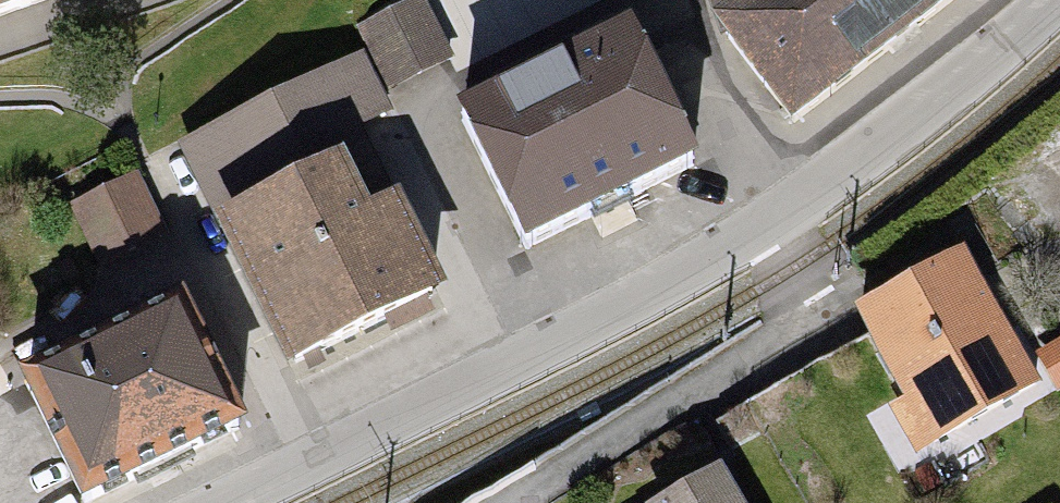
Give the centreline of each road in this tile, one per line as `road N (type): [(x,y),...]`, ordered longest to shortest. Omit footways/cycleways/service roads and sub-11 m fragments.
road 1 (residential): [(238,502),(592,329),(768,229)]
road 2 (residential): [(768,229),(867,160),(1052,0)]
road 3 (unclassified): [(768,229),(704,117),(661,0)]

